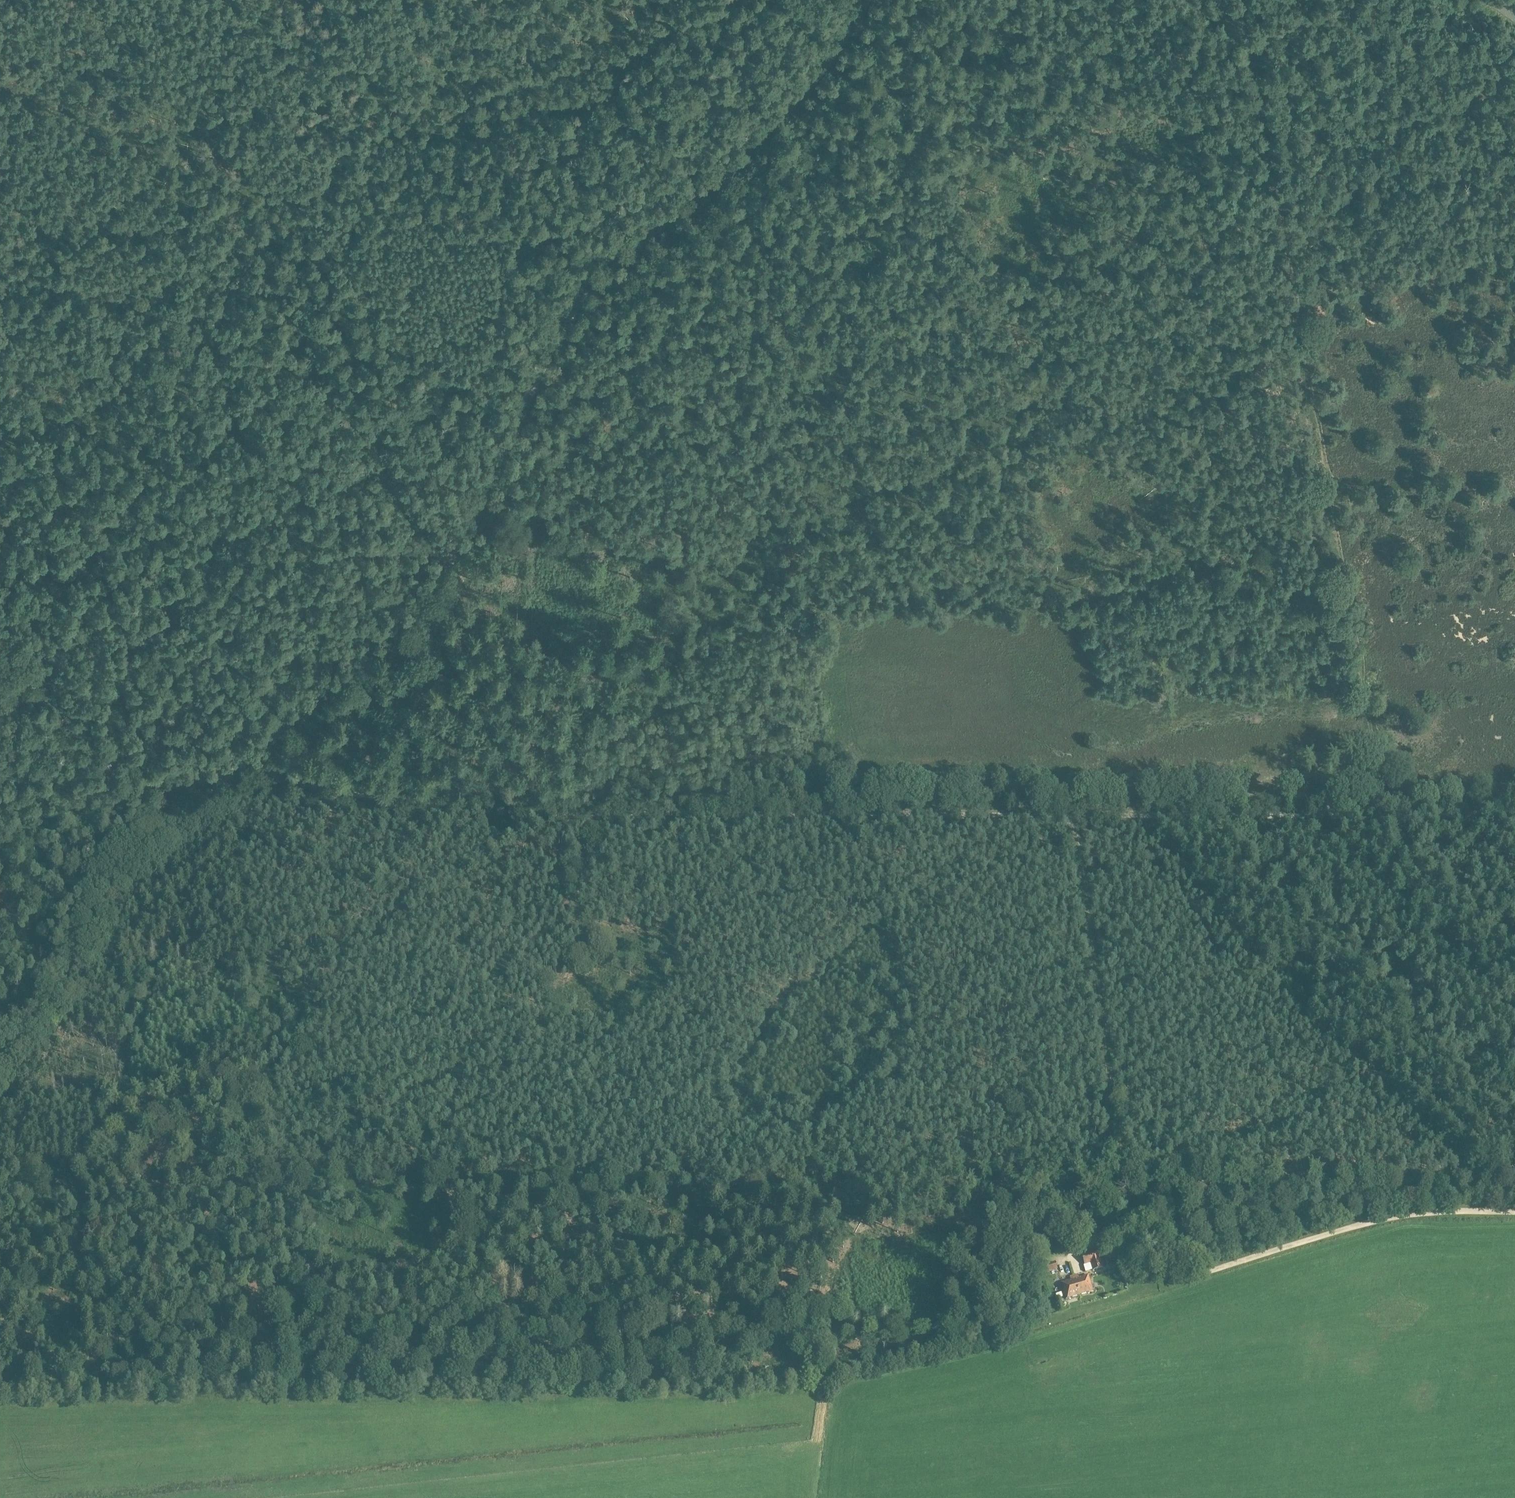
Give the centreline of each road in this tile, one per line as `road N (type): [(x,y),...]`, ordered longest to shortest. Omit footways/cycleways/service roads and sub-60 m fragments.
road 1 (track): [(1514,815),(503,812),(256,775)]
road 2 (tertiary): [(0,820),(222,776),(380,646),(472,529),(577,299),(775,121),(864,0)]
road 3 (track): [(1242,0),(1382,816)]
road 4 (track): [(1073,815),(1134,1247)]
road 5 (track): [(0,1060),(58,991),(112,884),(142,853),(256,775)]

